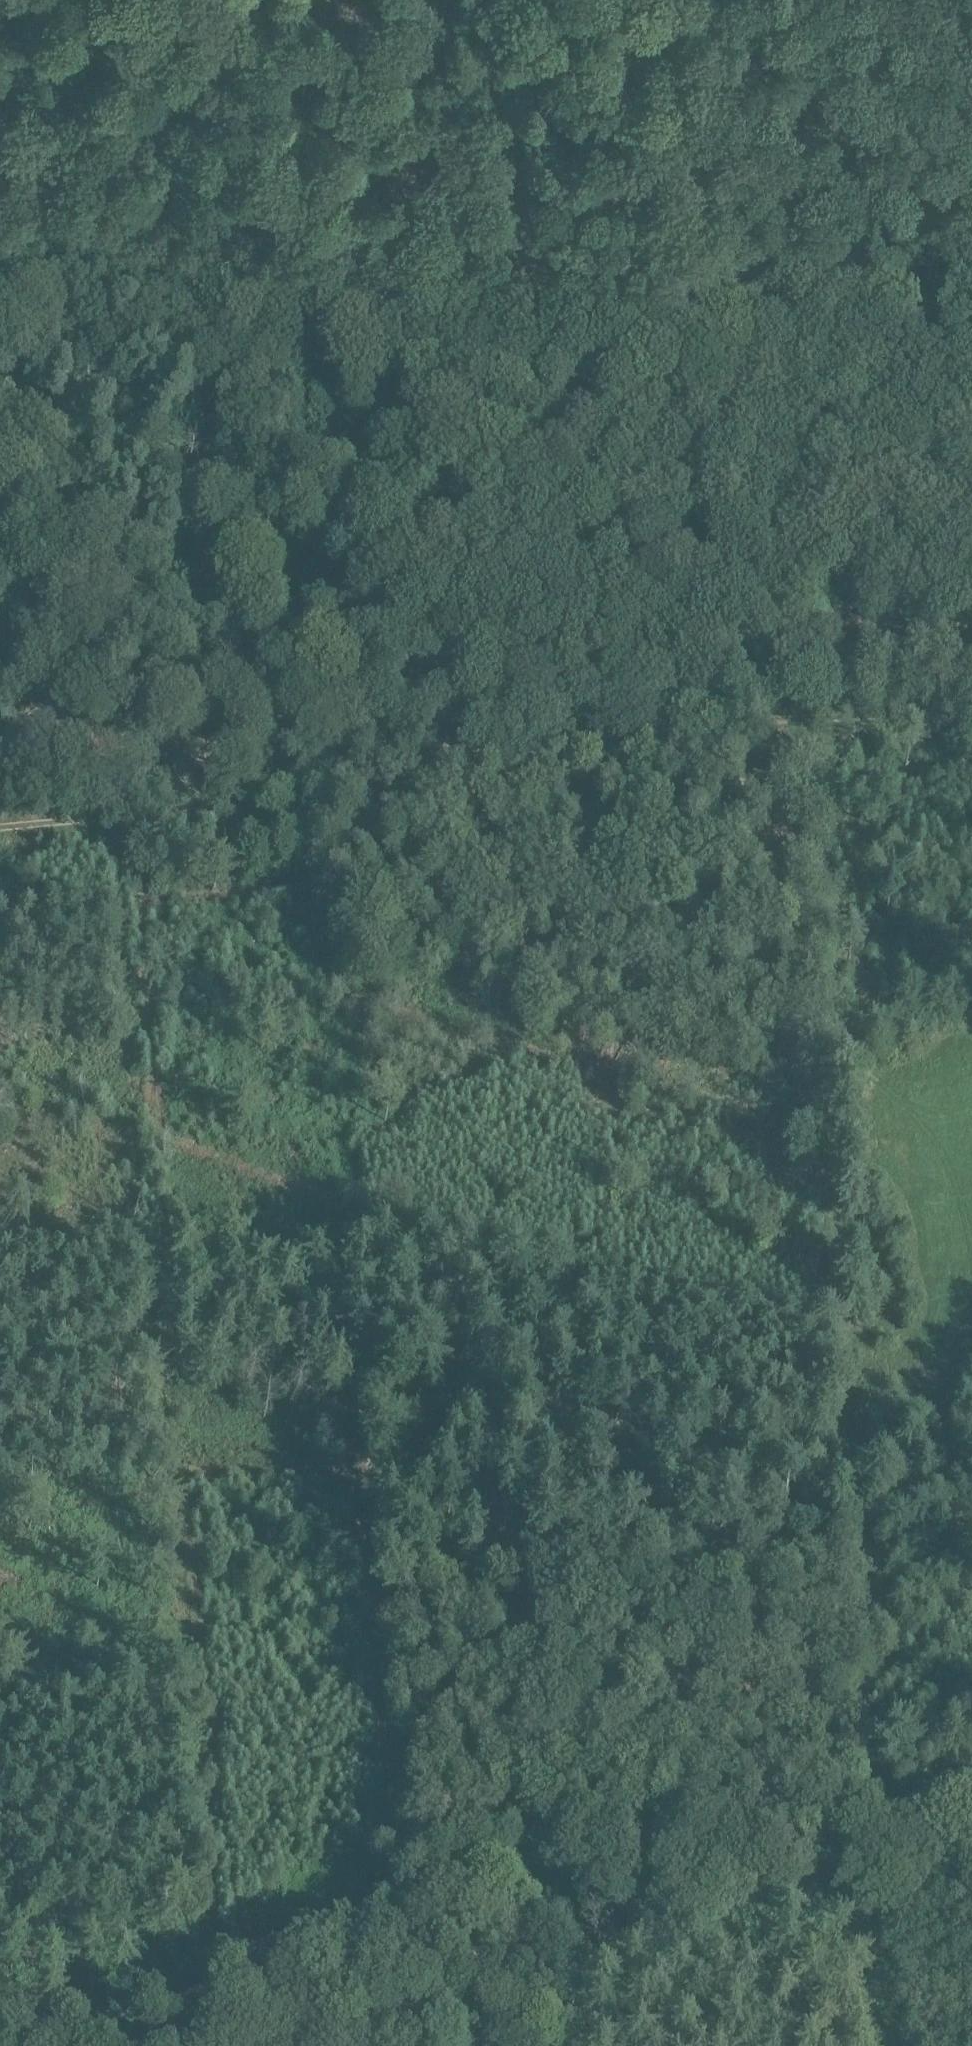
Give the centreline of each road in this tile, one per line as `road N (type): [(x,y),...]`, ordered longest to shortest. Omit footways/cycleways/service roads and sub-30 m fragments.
road 1 (track): [(971,1795),(888,1817),(637,1823),(539,1842),(360,1925),(124,2002),(0,2032)]

